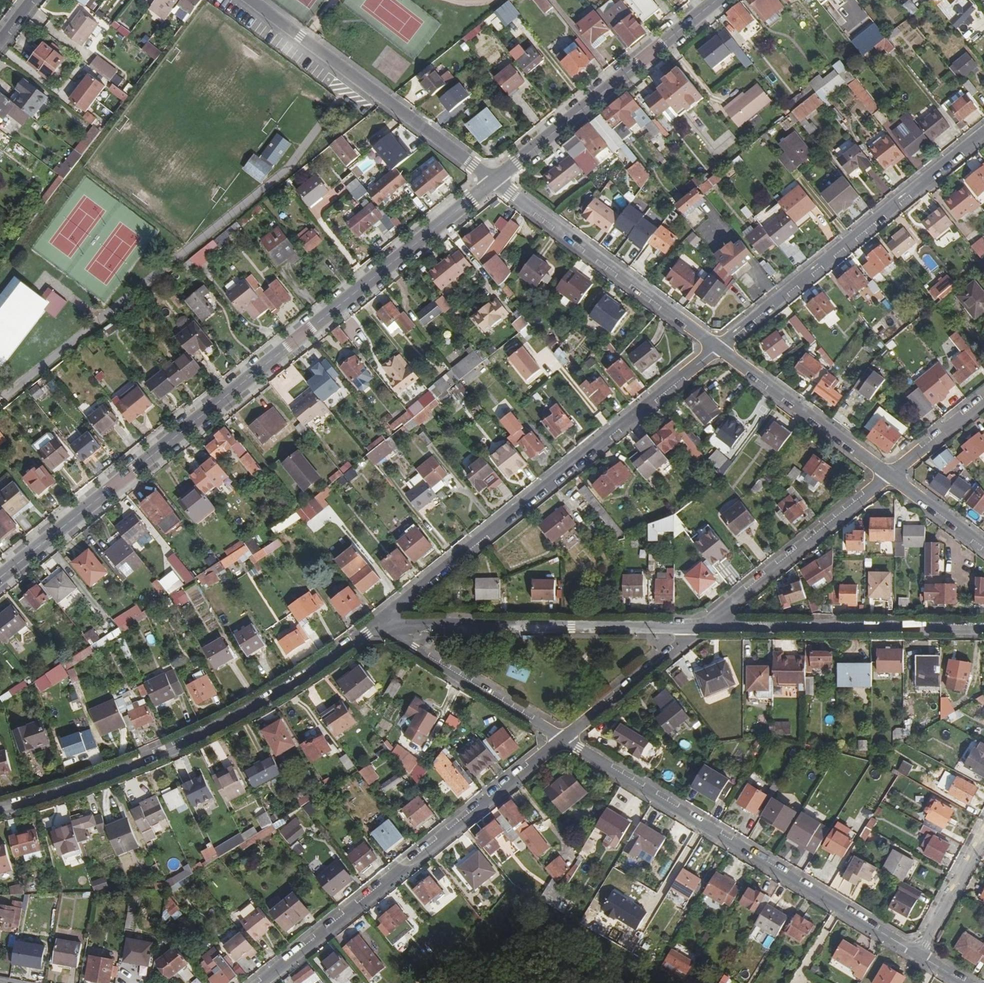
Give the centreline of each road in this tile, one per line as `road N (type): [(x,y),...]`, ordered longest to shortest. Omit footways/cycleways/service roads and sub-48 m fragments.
road 1 (secondary): [(0,579),(494,181)]
road 2 (residential): [(378,625),(719,348)]
road 3 (residential): [(0,810),(108,777),(255,709),(378,625)]
road 4 (residential): [(563,740),(919,955)]
road 5 (residential): [(262,982),(563,740)]
road 6 (residential): [(983,135),(719,348)]
road 7 (residential): [(378,625),(696,627)]
road 8 (residential): [(494,181),(252,0)]
road 9 (residential): [(696,627),(983,630)]
road 10 (secondary): [(494,181),(716,0)]
road 11 (residential): [(719,348),(494,181)]
road 12 (residential): [(696,627),(888,476)]
road 13 (residential): [(378,625),(563,740)]
road 14 (residential): [(888,476),(719,348)]
road 15 (residential): [(563,740),(696,627)]
road 16 (residential): [(919,955),(983,835)]
road 17 (residential): [(888,476),(983,398)]

